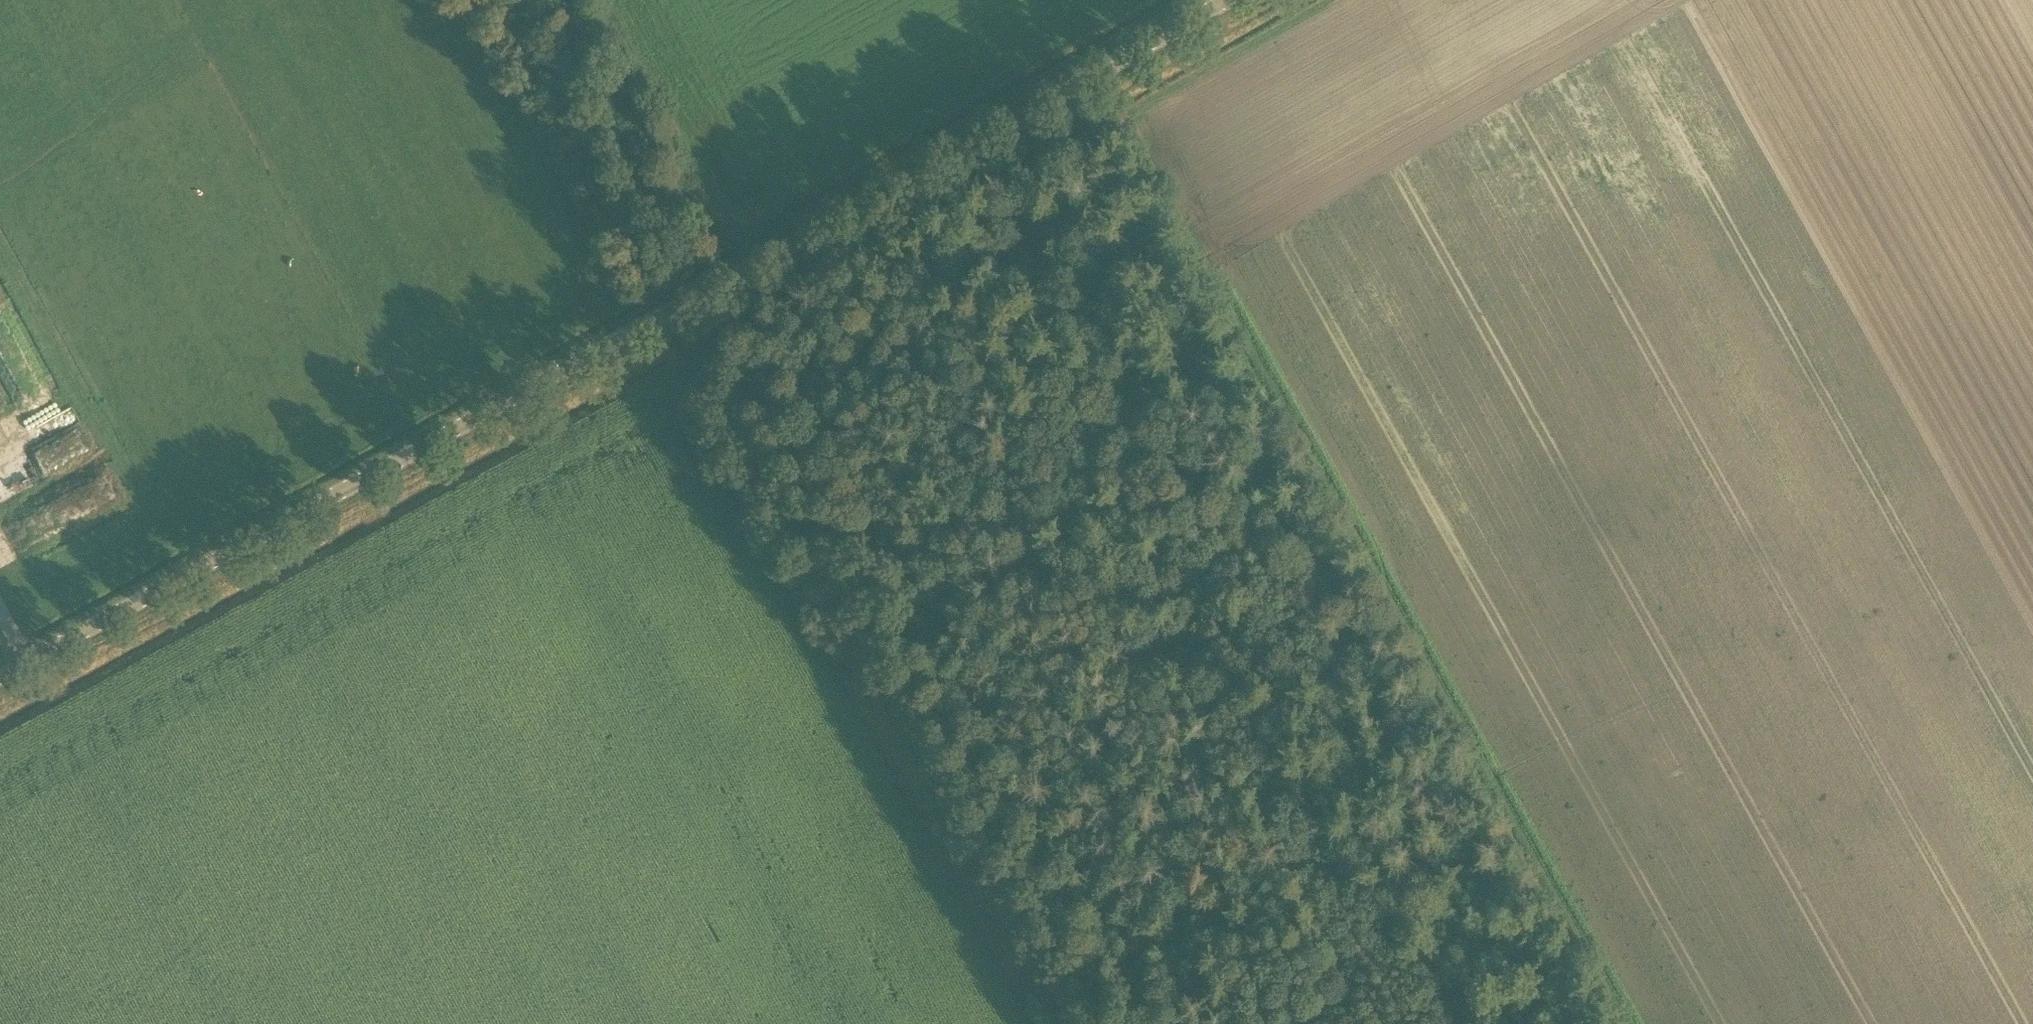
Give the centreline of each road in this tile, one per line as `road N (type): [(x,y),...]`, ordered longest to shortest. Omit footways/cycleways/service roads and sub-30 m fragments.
road 1 (unclassified): [(0,669),(655,299)]
road 2 (unclassified): [(1193,0),(655,299)]

